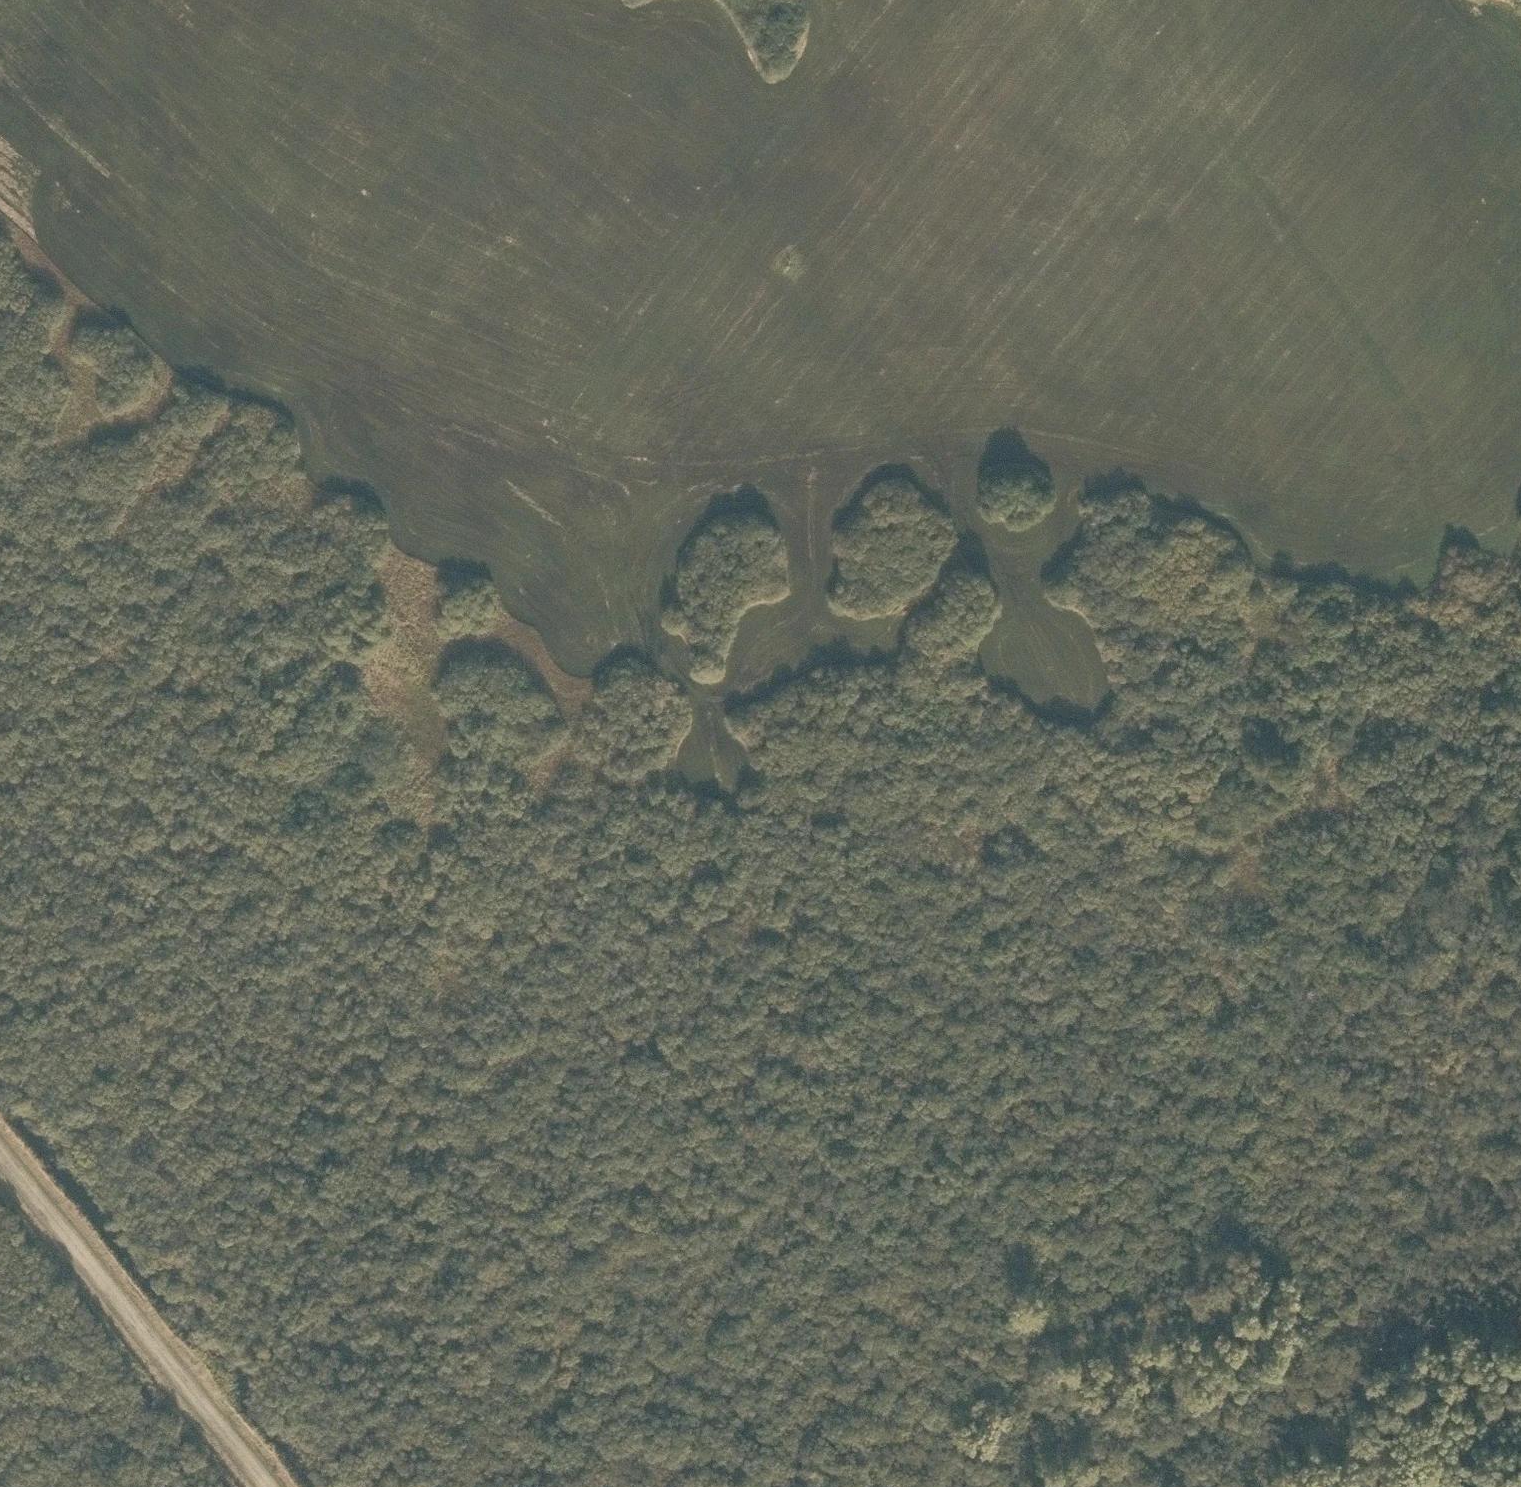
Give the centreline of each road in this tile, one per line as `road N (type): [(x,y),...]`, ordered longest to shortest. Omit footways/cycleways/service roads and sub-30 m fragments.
road 1 (track): [(0,1147),(272,1486)]

